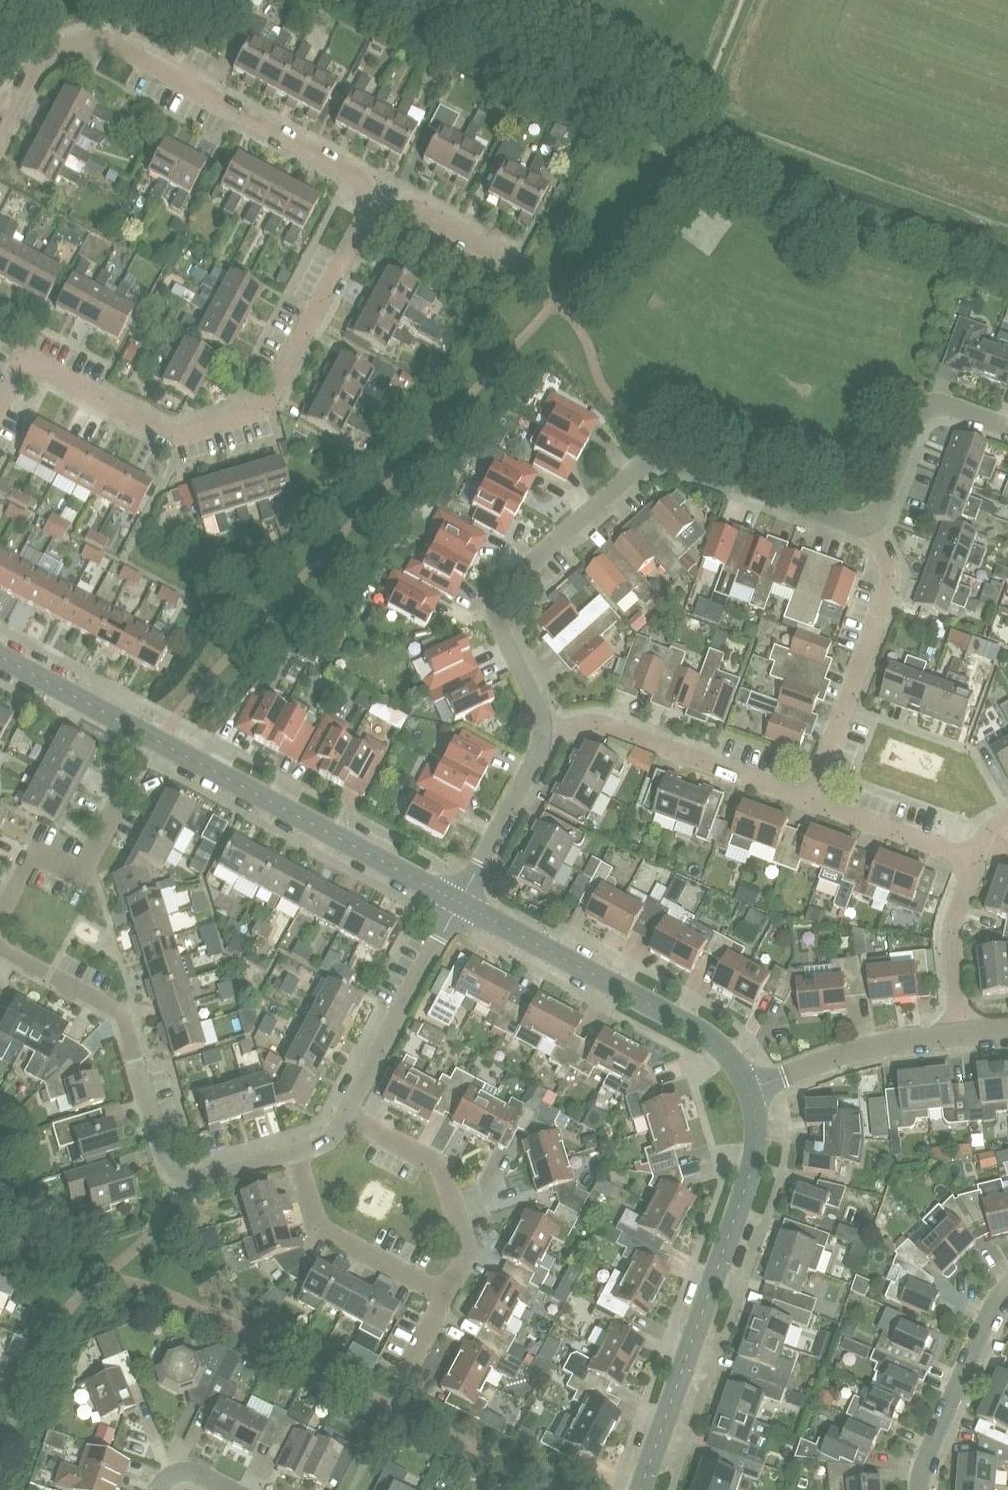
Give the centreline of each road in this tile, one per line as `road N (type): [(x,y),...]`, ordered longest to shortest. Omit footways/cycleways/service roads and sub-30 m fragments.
road 1 (residential): [(541,732),(498,622),(498,595),(642,466),(661,458),(850,524),(869,523)]
road 2 (residential): [(0,403),(14,378),(30,373),(157,433),(190,433),(244,409),(279,377),(369,209),(366,186)]
road 3 (tertiary): [(460,903),(0,659)]
road 4 (residential): [(0,138),(40,61),(63,45),(97,38),(366,186)]
road 5 (tertiary): [(641,1489),(753,1169),(750,1090)]
road 6 (tertiary): [(750,1090),(710,1037),(460,903)]
road 7 (residential): [(810,801),(891,578),(869,523)]
road 8 (residential): [(810,801),(612,729),(541,732)]
road 9 (residential): [(296,1153),(201,1181),(178,1178),(164,1162),(134,1059)]
road 10 (residential): [(446,1295),(466,1248),(444,1171),(345,1115)]
road 11 (residential): [(460,903),(345,1115)]
road 12 (residential): [(0,919),(36,852),(81,876),(129,783)]
road 13 (residential): [(920,1489),(1007,1284)]
road 14 (residential): [(446,1295),(317,1226),(296,1153)]
road 15 (residential): [(750,1090),(861,1049),(958,1036)]
road 16 (residential): [(1007,427),(955,408),(924,410),(869,523)]
road 17 (residential): [(460,903),(535,762),(541,732)]
road 18 (residential): [(134,1059),(123,1015),(0,951)]
road 19 (residential): [(958,1036),(952,941),(975,861)]
road 20 (residential): [(975,861),(810,801)]
road 21 (residential): [(515,270),(366,186)]

